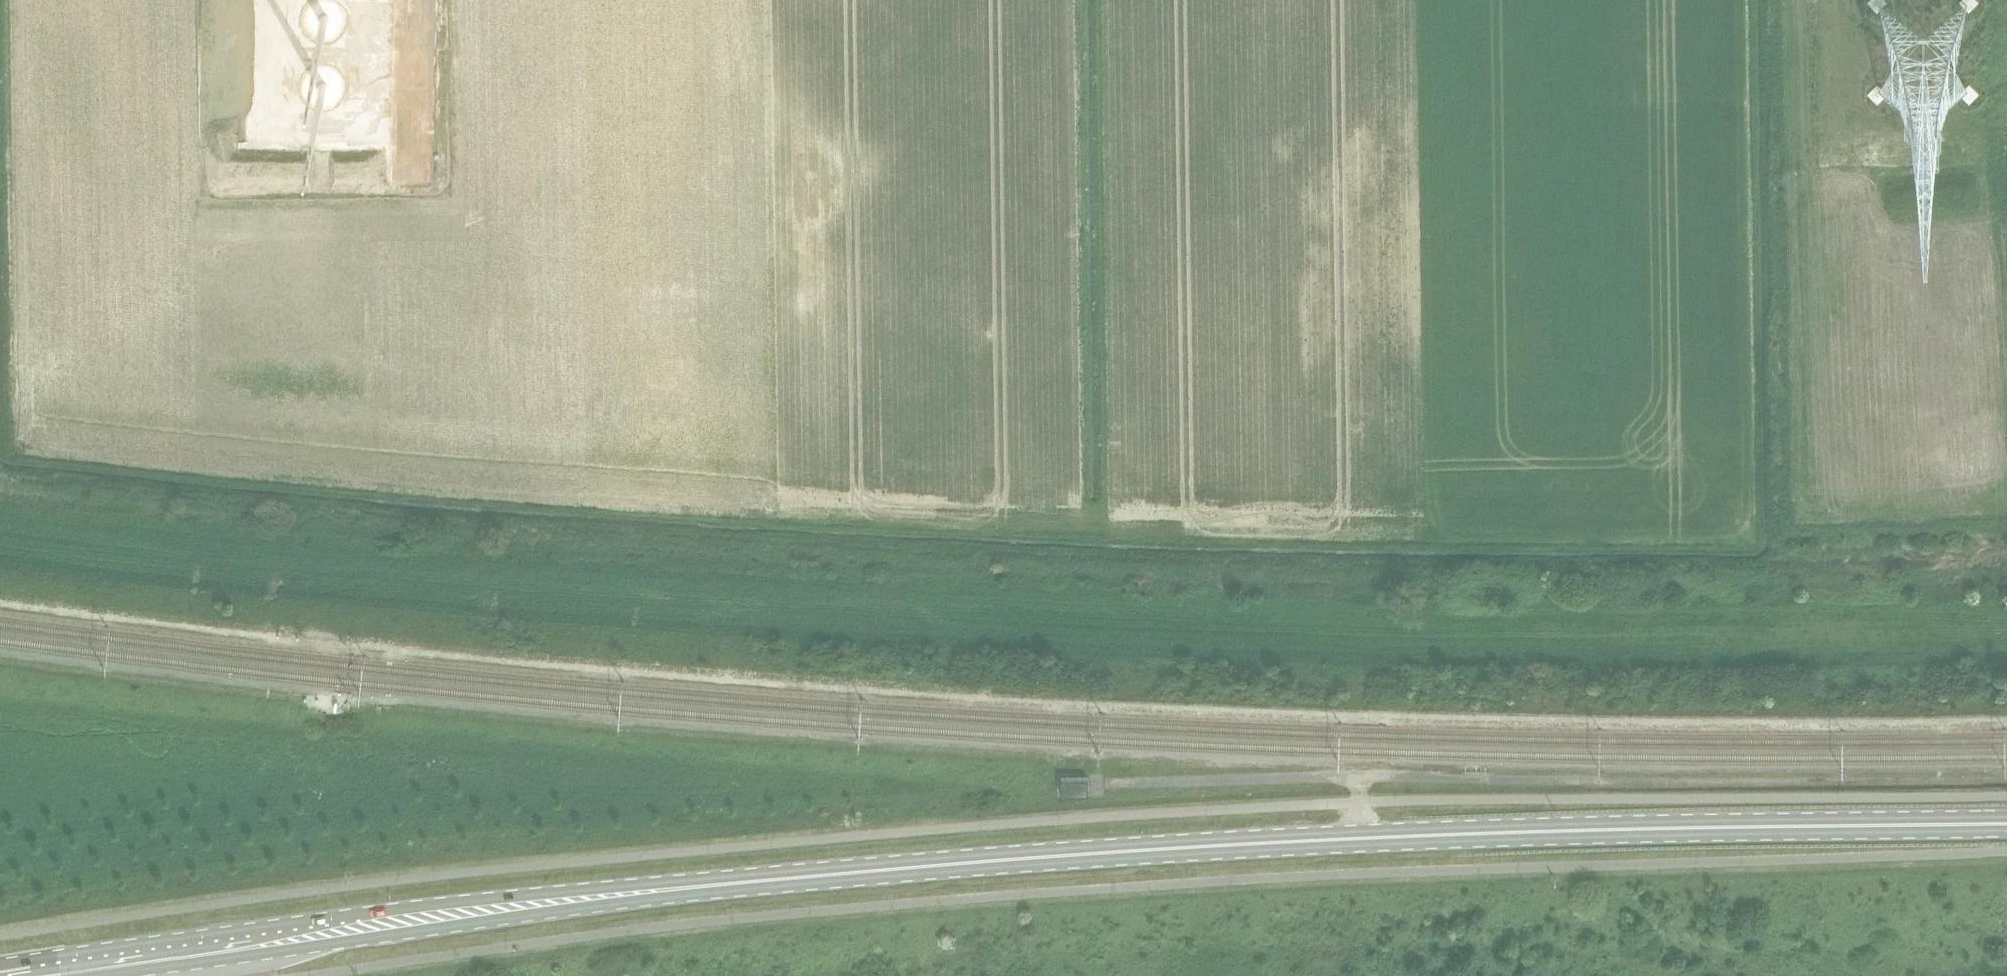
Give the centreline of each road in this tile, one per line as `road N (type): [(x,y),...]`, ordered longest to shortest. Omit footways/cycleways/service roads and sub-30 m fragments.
road 1 (primary): [(2006,823),(1362,837),(966,865),(277,938),(30,975)]

